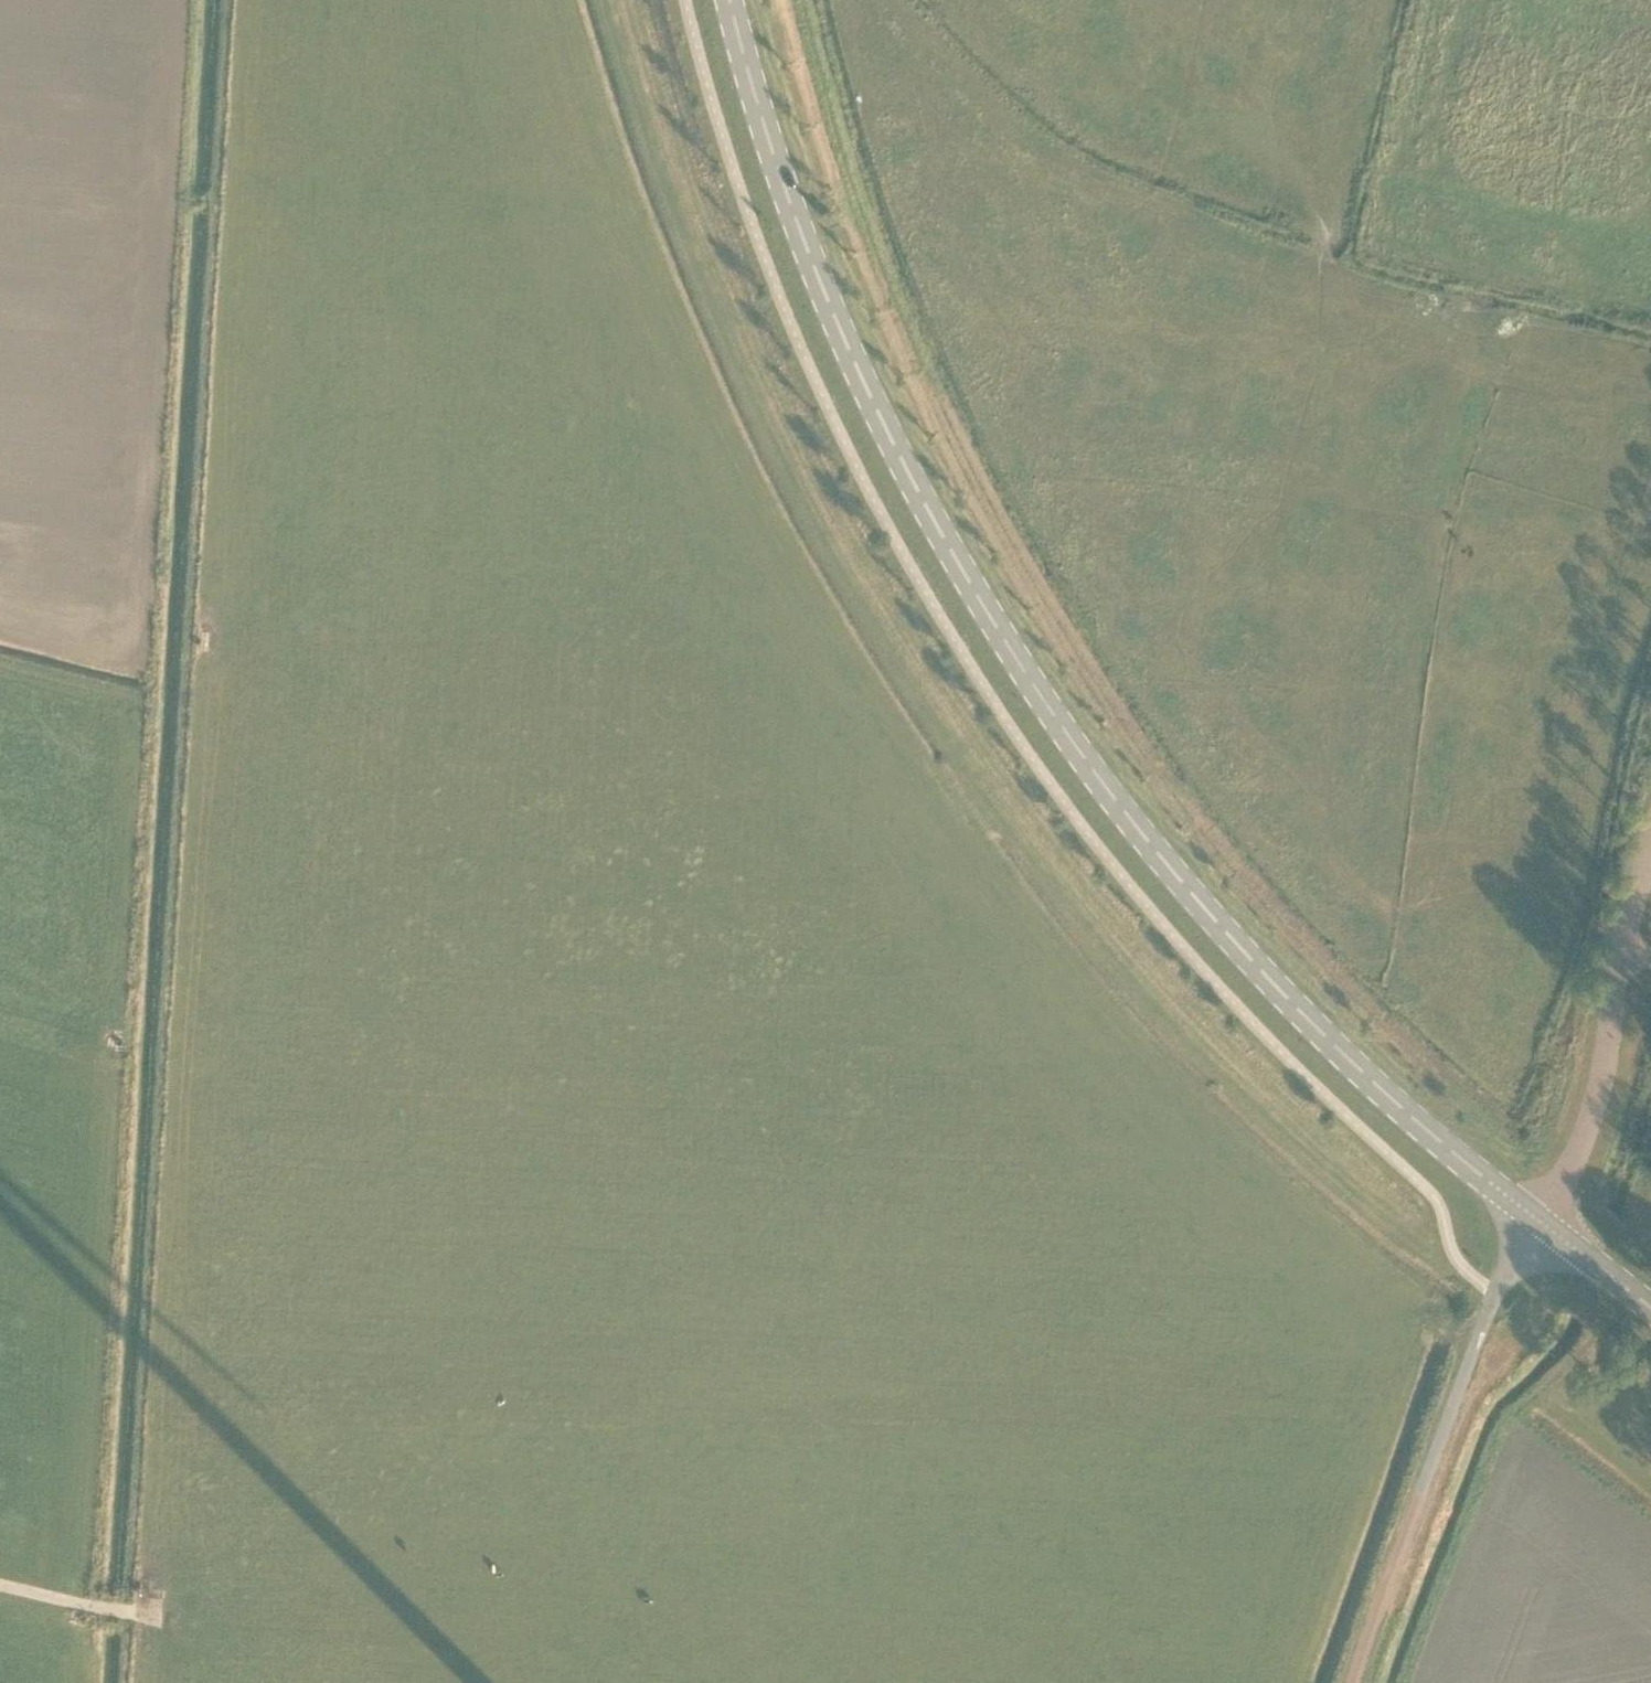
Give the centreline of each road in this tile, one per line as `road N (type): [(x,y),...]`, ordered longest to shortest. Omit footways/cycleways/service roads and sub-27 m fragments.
road 1 (secondary): [(1536,1218),(1409,1113),(1184,891),(1044,705),(920,505),(850,363),(767,141),(728,0)]
road 2 (unclassified): [(1365,1682),(1499,1292),(1536,1218)]
road 3 (unclassified): [(1536,1218),(1594,1105),(1650,886)]
road 4 (secondary): [(1650,1306),(1536,1218)]

